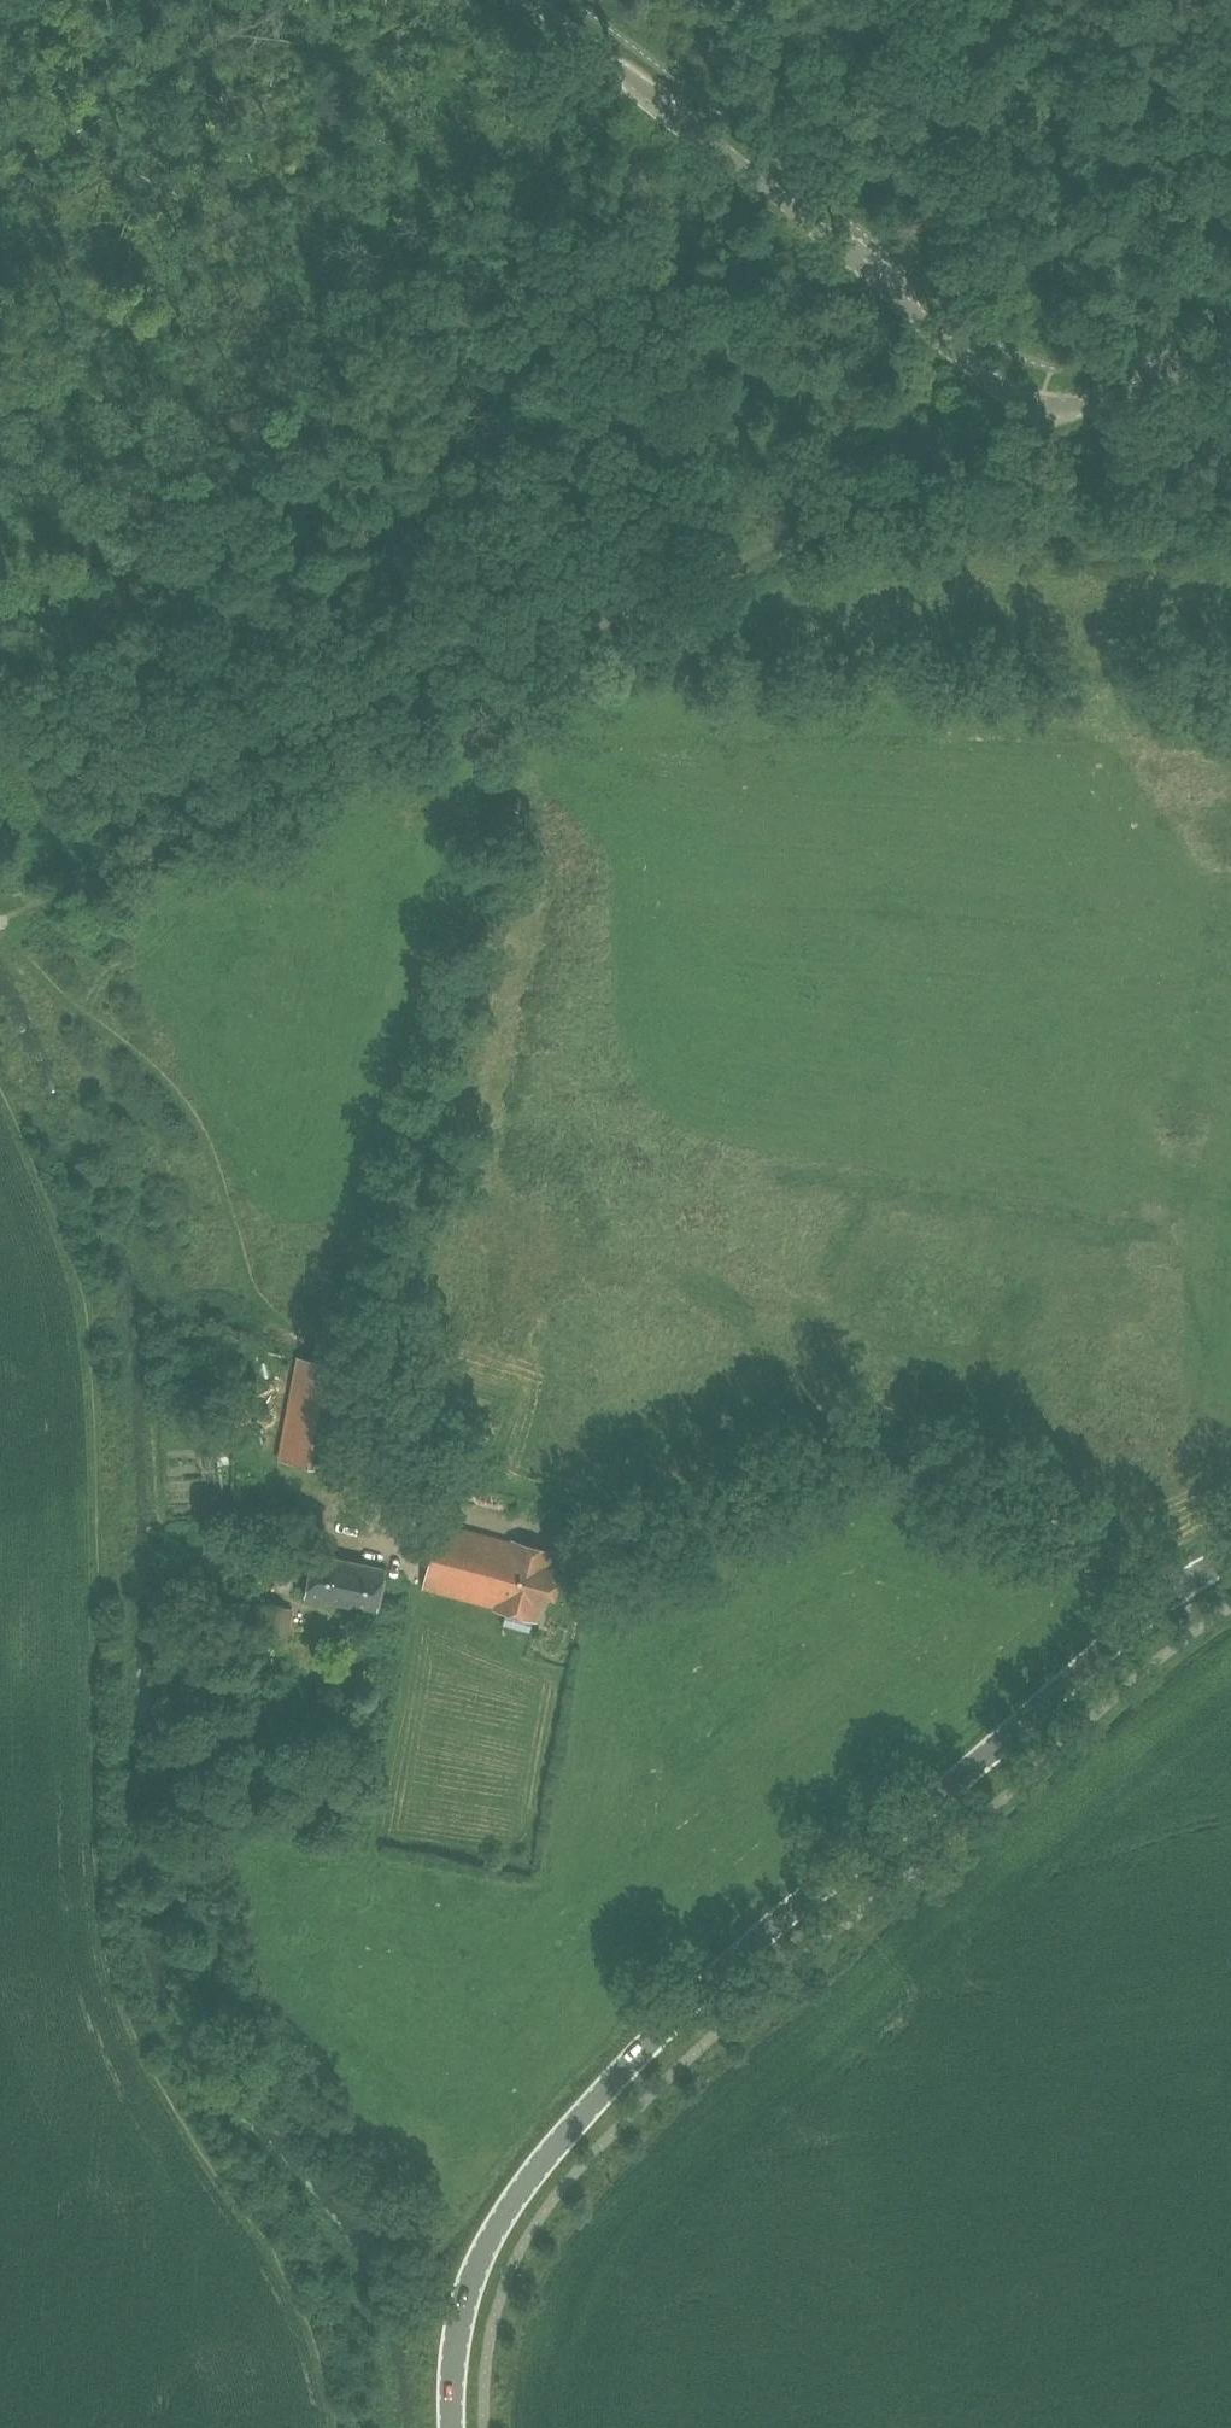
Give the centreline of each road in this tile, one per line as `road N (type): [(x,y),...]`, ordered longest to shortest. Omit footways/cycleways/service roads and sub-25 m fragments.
road 1 (tertiary): [(451,2427),(453,2338),(477,2260),(527,2184),(684,2015),(904,1841),(1170,1603),(1230,1567)]
road 2 (tertiary): [(1230,365),(1087,432),(1060,436),(504,0)]

